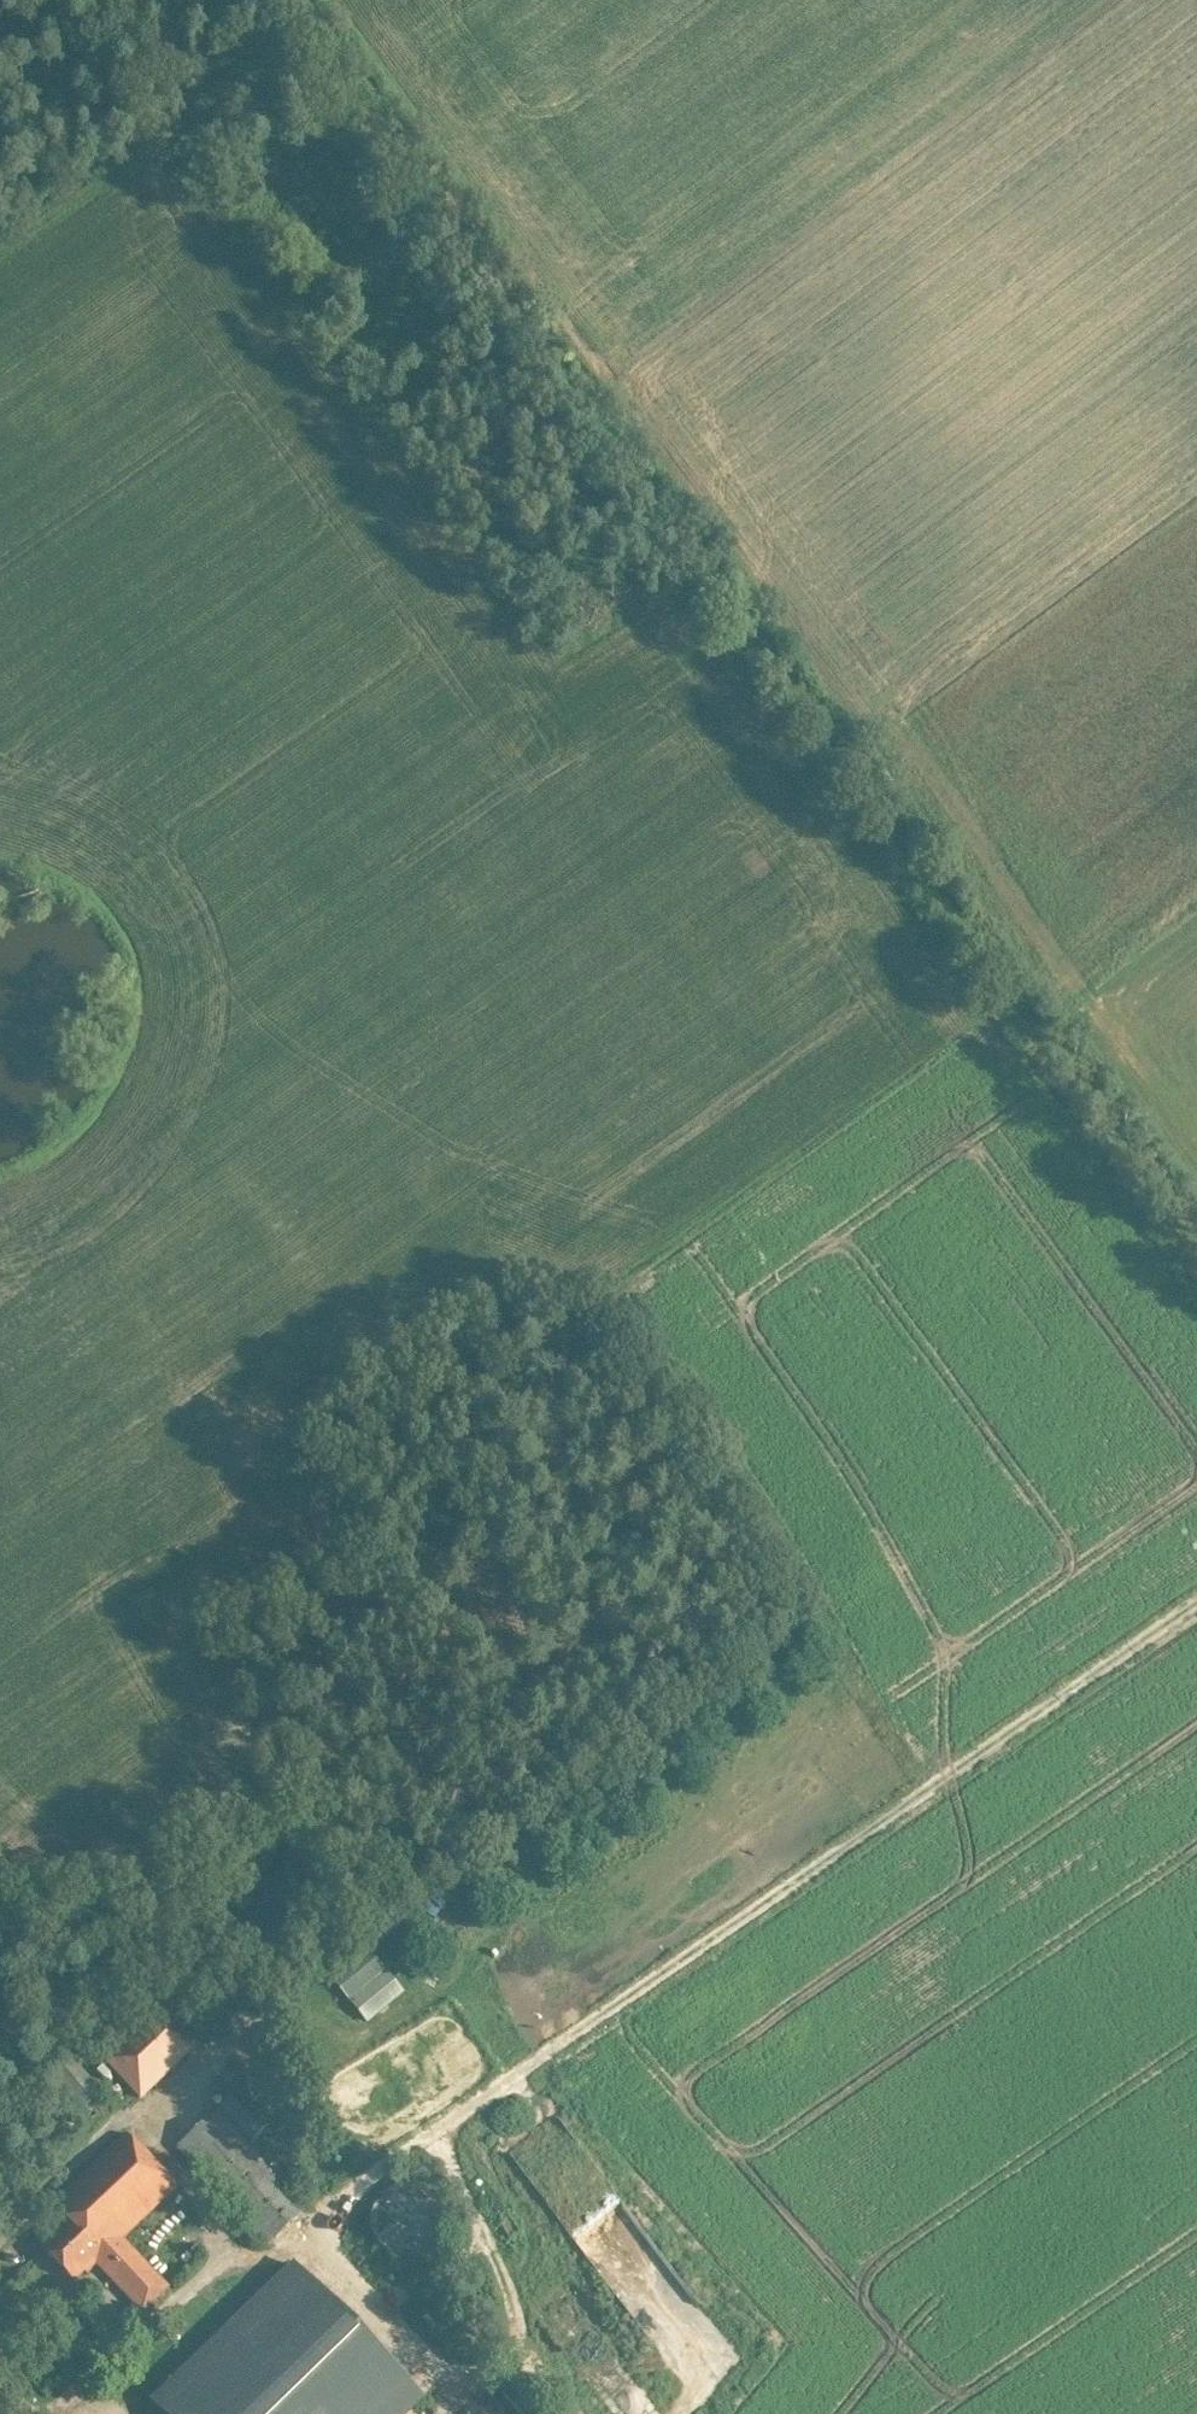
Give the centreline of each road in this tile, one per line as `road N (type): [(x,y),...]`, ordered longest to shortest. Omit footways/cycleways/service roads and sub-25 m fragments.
road 1 (track): [(280,0),(818,718),(1196,1244)]
road 2 (track): [(1196,1604),(334,2202)]
road 3 (track): [(304,32),(0,248)]

